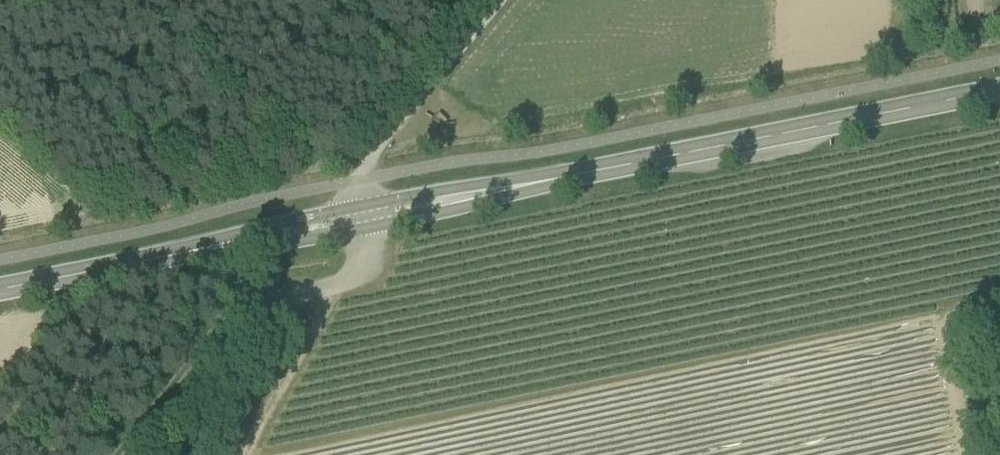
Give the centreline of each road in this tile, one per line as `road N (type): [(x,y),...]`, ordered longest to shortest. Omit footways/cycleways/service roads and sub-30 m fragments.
road 1 (tertiary): [(999,91),(362,216)]
road 2 (tertiary): [(0,290),(362,216)]
road 3 (track): [(493,0),(374,148),(358,181)]
road 4 (unclassified): [(245,327),(267,306),(360,283),(367,263),(362,216)]
road 5 (track): [(245,327),(214,339),(117,454)]
road 6 (track): [(0,326),(53,316),(0,378)]

